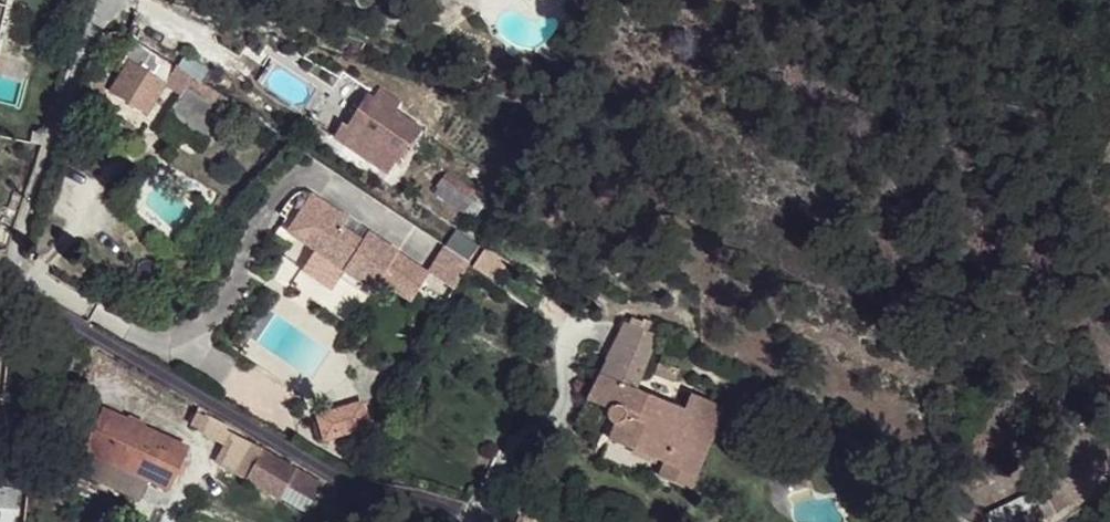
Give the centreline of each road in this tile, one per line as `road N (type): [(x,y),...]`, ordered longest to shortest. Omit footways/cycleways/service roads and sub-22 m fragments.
road 1 (residential): [(0,300),(75,71),(107,0)]

